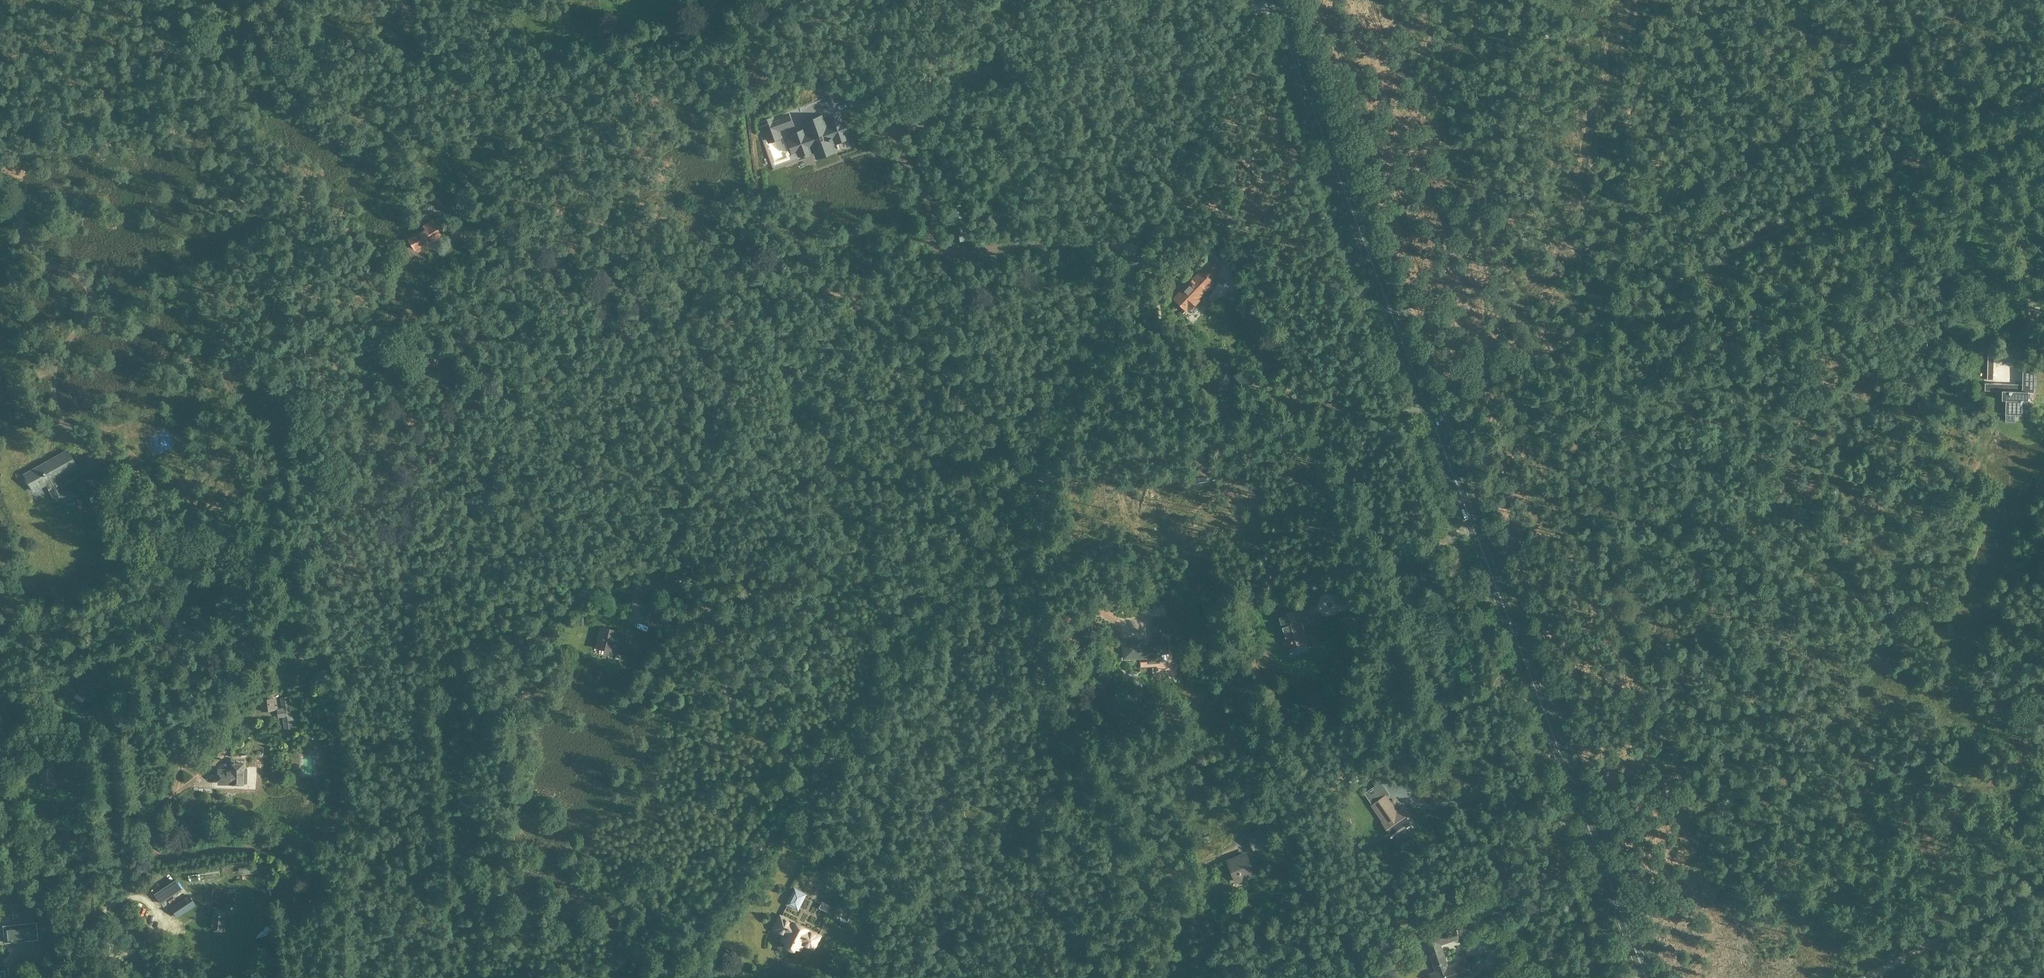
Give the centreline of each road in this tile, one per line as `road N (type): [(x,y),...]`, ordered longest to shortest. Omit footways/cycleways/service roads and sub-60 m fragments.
road 1 (primary): [(1646,977),(1272,0)]
road 2 (track): [(2043,89),(1429,411)]
road 3 (unclassified): [(657,977),(863,717),(1043,448)]
road 4 (unclassified): [(1162,977),(1147,900),(1040,698),(1026,582),(1043,448)]
road 5 (unclassified): [(1269,0),(1244,19),(1142,251),(1043,448)]
road 6 (track): [(2043,882),(1866,977)]

